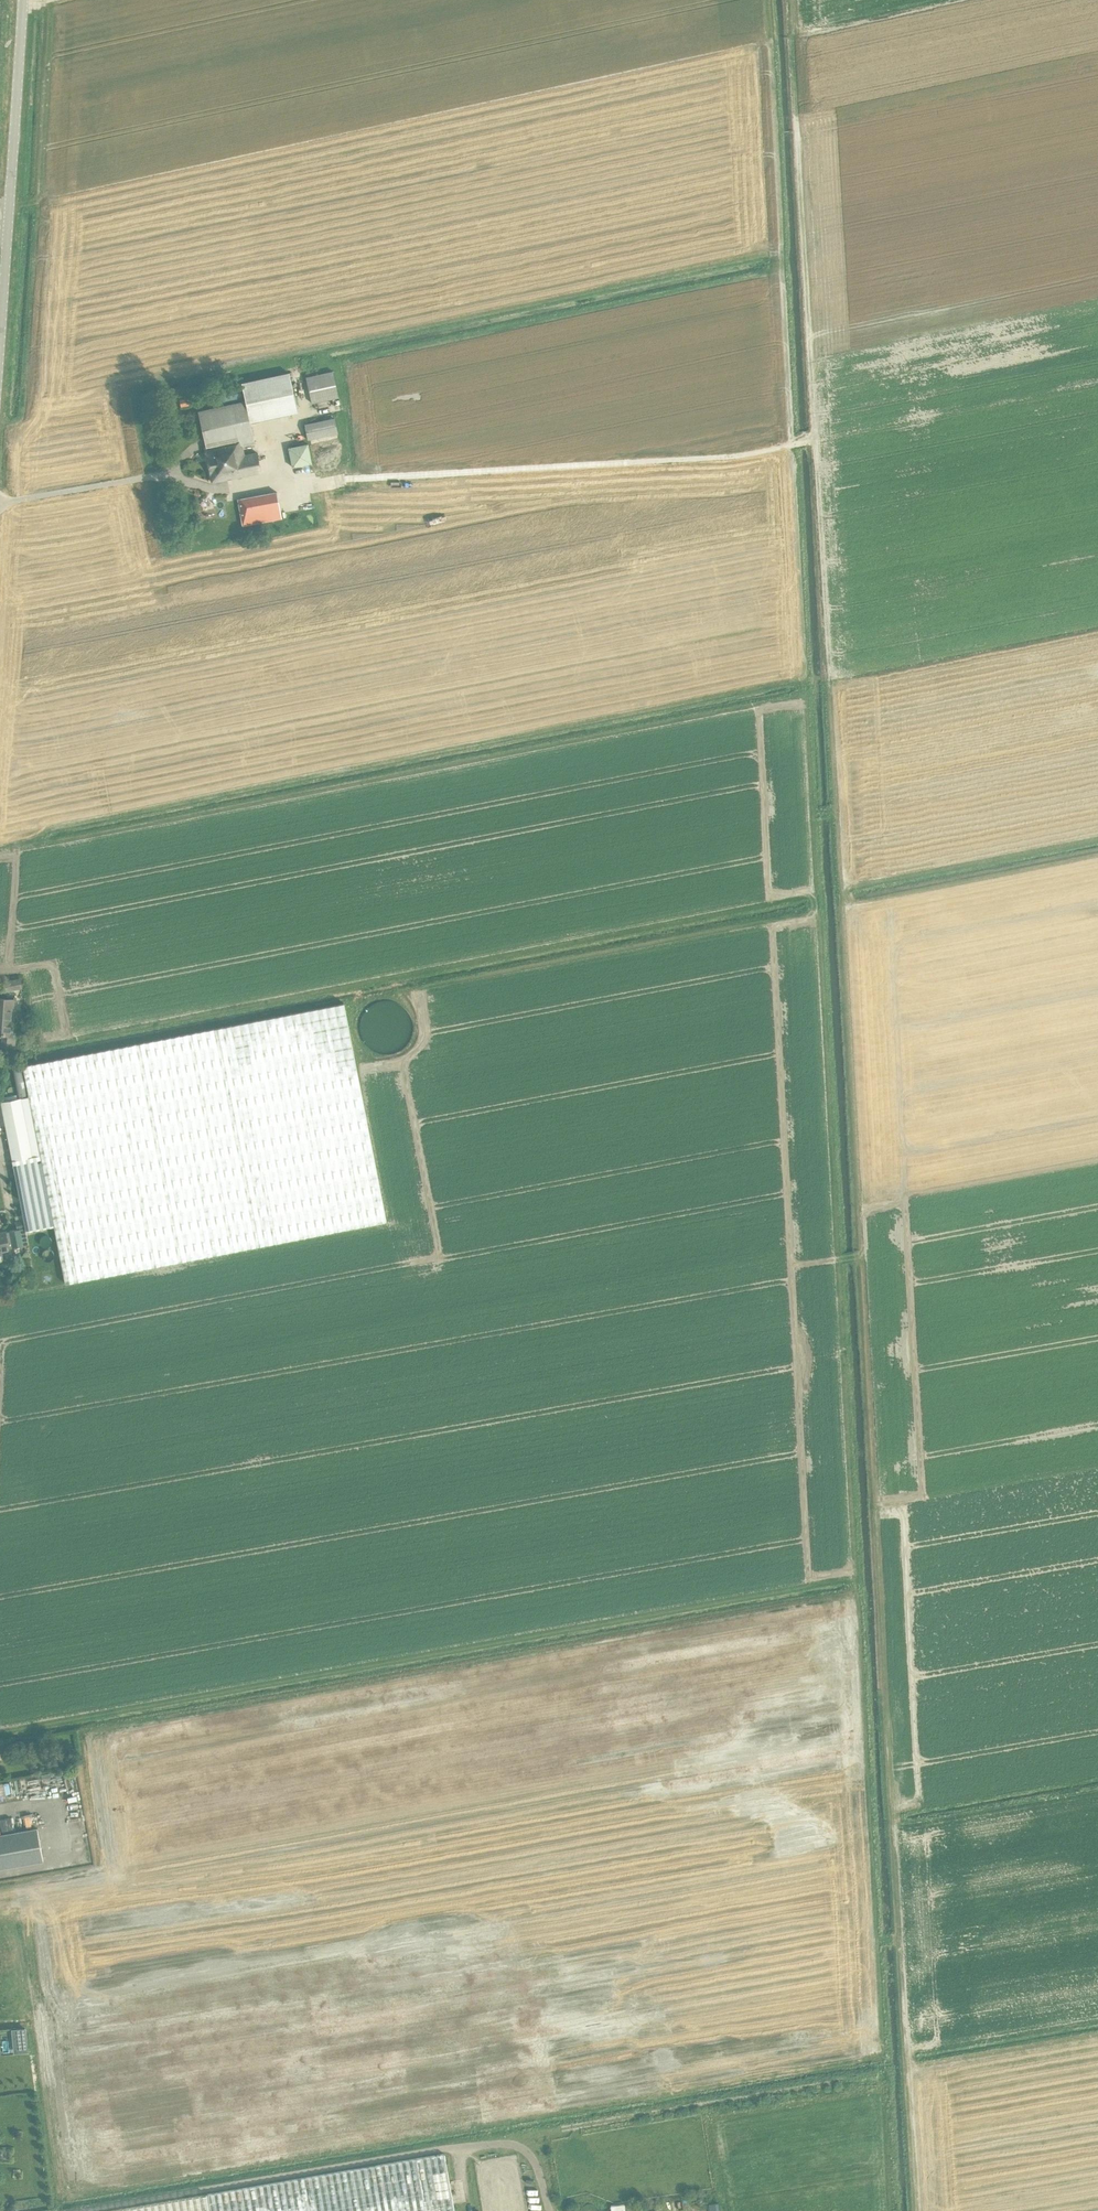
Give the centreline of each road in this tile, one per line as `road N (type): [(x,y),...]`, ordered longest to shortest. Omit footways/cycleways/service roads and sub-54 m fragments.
road 1 (track): [(81,2210),(501,2144),(529,2155),(549,2210)]
road 2 (unclassified): [(0,364),(25,0)]

